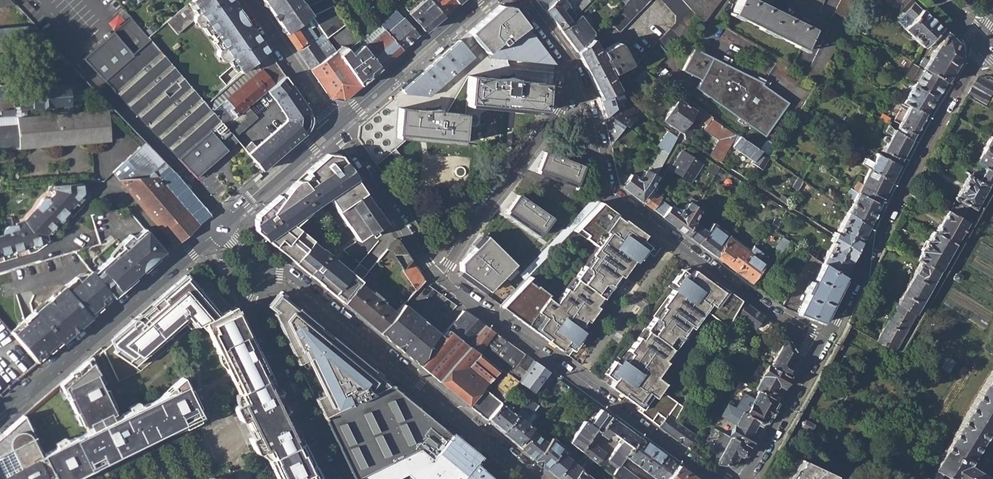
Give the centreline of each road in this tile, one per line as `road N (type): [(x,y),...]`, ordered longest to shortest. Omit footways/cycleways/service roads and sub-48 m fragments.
road 1 (residential): [(577,79),(608,190),(822,348)]
road 2 (residential): [(540,478),(287,272),(248,258)]
road 3 (residential): [(719,478),(437,276)]
road 4 (residential): [(982,42),(822,348)]
road 5 (tertiary): [(0,412),(220,224)]
road 6 (residential): [(577,79),(437,276)]
road 7 (residential): [(248,258),(251,312),(333,478)]
road 8 (tertiary): [(335,126),(481,0)]
road 9 (residential): [(437,276),(335,126)]
road 10 (residential): [(248,0),(335,126)]
road 11 (residential): [(822,348),(744,478)]
road 12 (tertiary): [(220,224),(335,126)]

